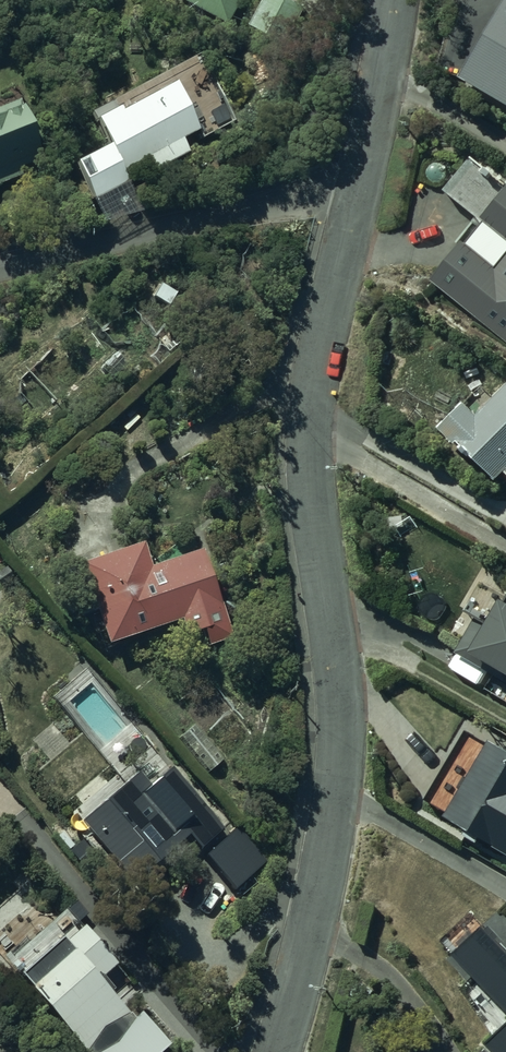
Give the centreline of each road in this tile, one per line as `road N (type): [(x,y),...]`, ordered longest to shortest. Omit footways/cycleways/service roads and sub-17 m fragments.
road 1 (residential): [(359,187),(323,337),(310,441),(339,667),(341,766),(317,901),(277,1051)]
road 2 (residential): [(359,187),(0,268)]
road 3 (residential): [(391,0),(359,187)]

